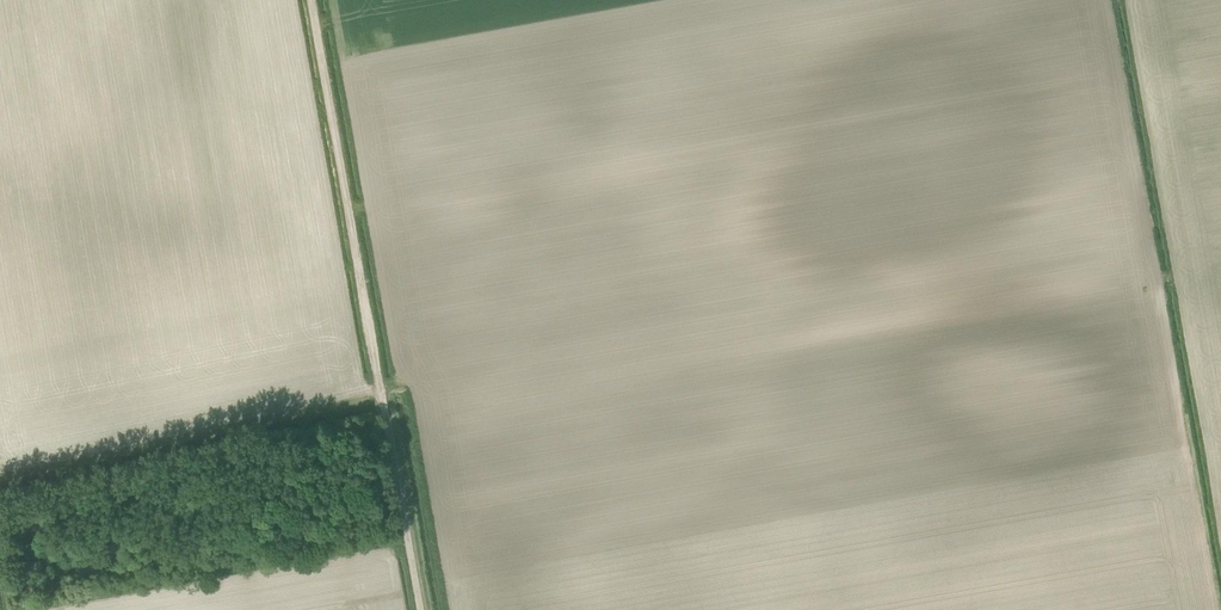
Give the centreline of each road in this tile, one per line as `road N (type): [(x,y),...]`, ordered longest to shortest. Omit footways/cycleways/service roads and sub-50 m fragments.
road 1 (track): [(1108,0),(1216,609)]
road 2 (track): [(418,609),(314,0)]

